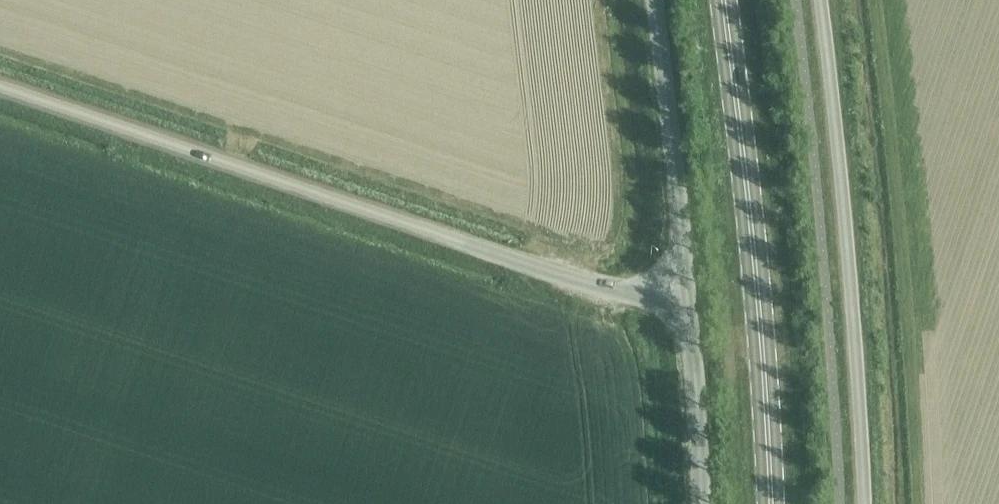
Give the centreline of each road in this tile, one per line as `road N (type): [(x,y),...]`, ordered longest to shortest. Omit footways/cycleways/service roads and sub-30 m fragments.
road 1 (unclassified): [(686,288),(610,291),(0,89)]
road 2 (unclassified): [(817,0),(840,167),(864,503)]
road 3 (secondary): [(770,503),(759,311),(723,0)]
road 4 (unclassified): [(686,288),(652,0)]
road 5 (unclassified): [(701,503),(686,288)]

